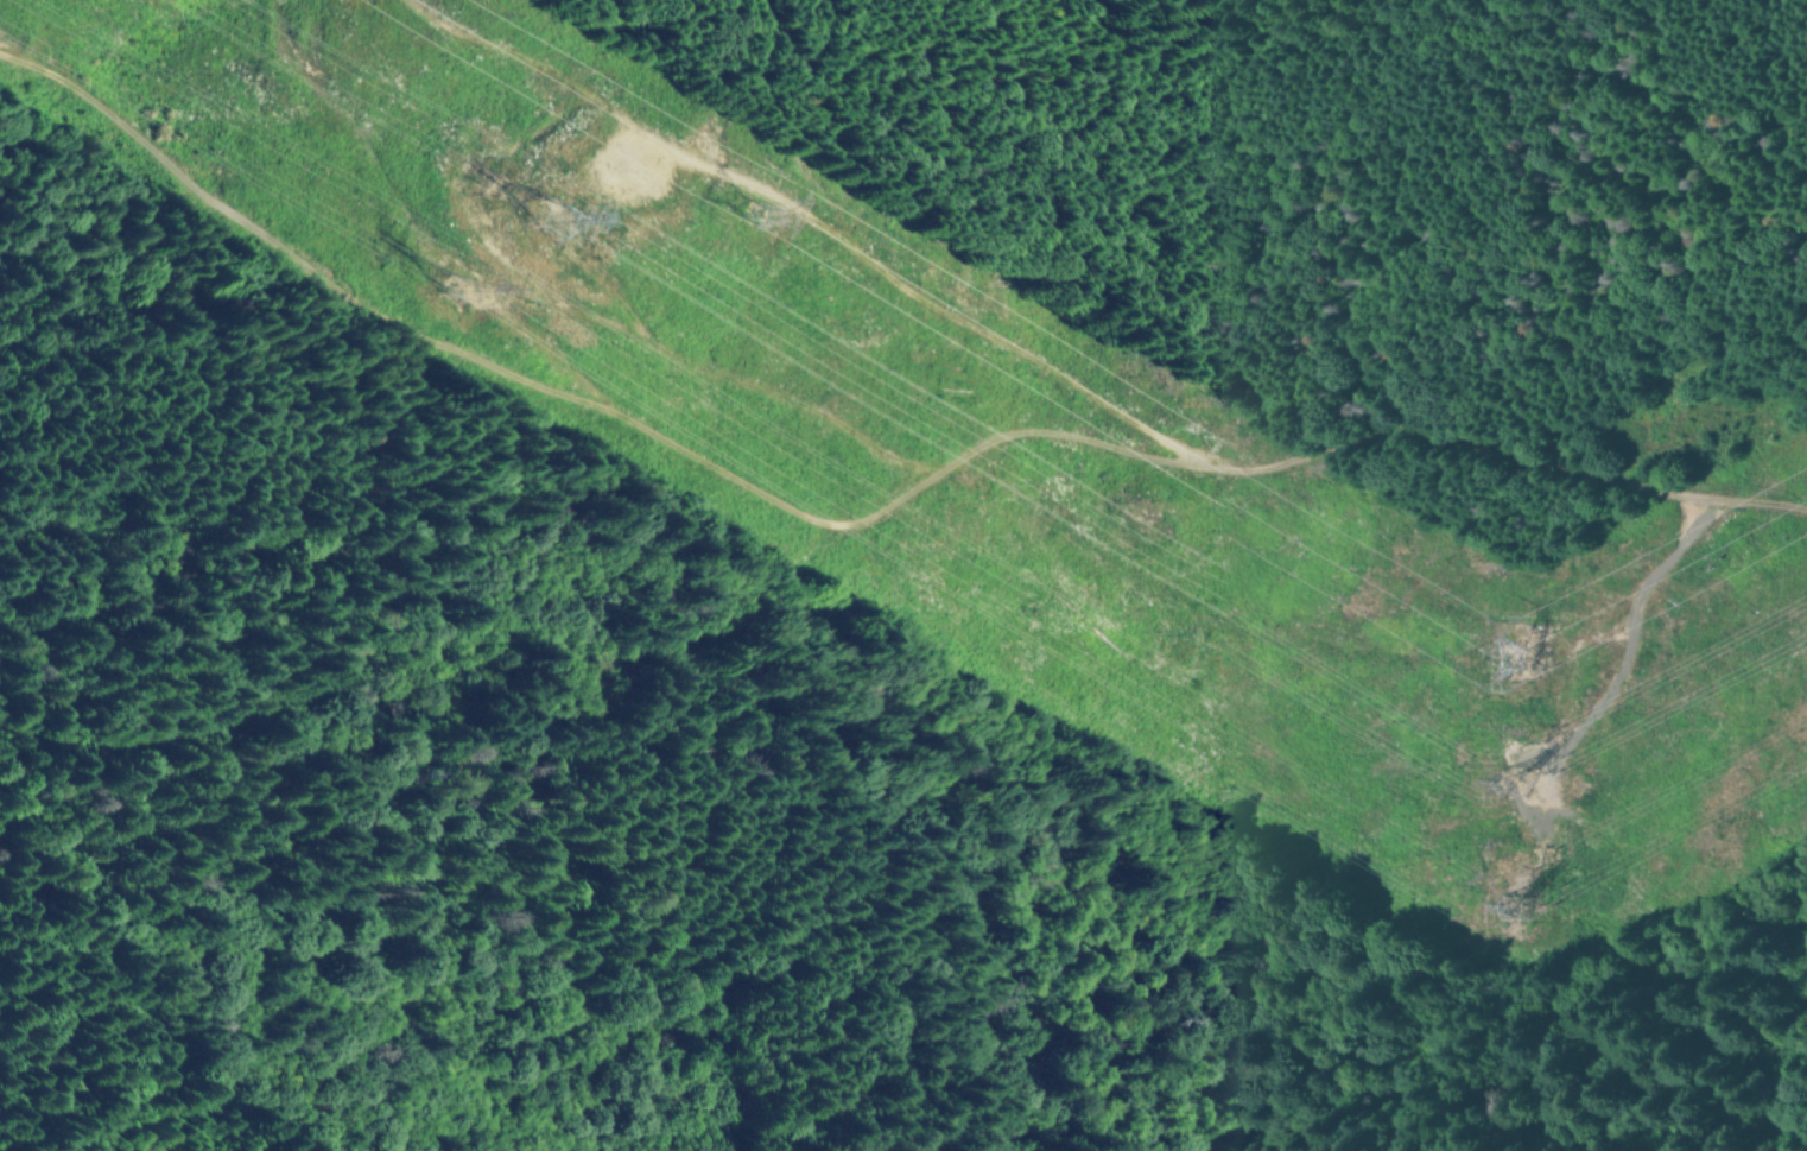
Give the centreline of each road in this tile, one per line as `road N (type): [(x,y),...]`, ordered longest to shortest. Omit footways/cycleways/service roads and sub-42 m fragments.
road 1 (track): [(1806,508),(1634,485),(1426,430),(1349,437),(1280,464),(1215,464),(1057,426),(1006,436),(869,516),(826,525),(619,413),(393,322),(197,186),(93,99),(0,51)]

